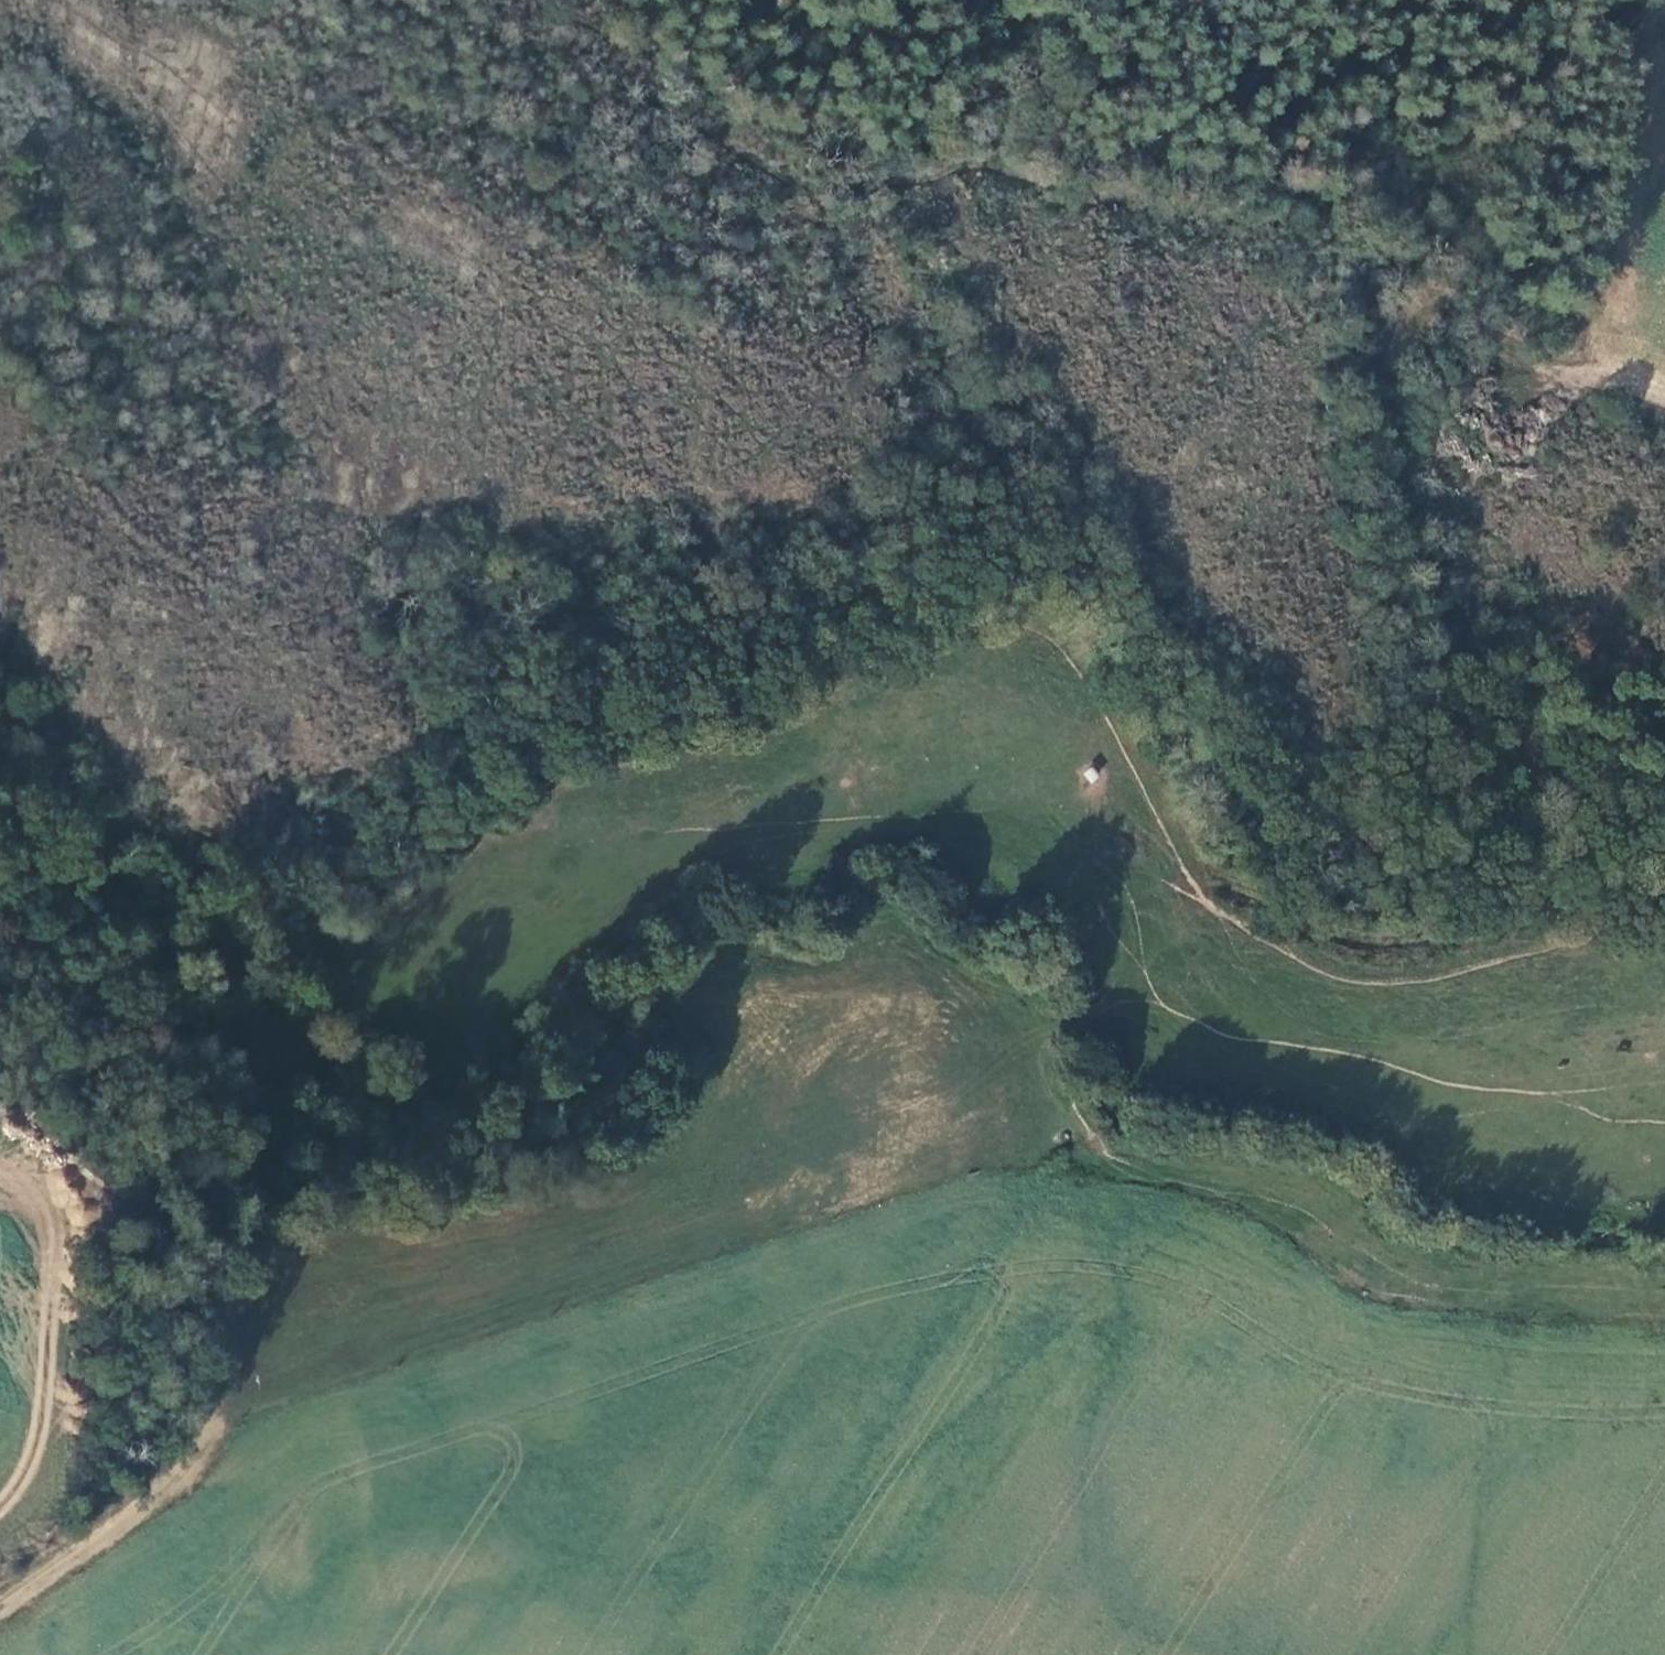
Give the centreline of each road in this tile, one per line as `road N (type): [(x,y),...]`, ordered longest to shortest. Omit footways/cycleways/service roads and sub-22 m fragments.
road 1 (track): [(0,1606),(147,1513),(199,1460),(230,1378)]
road 2 (track): [(1664,400),(1537,363)]

